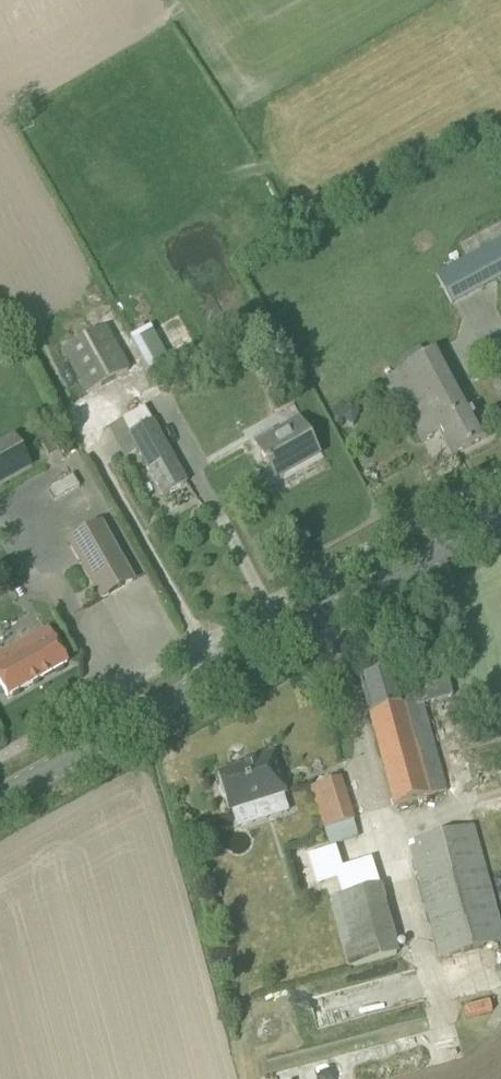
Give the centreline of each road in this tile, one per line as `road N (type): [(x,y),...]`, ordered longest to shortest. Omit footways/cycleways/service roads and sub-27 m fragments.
road 1 (tertiary): [(0,804),(500,523)]

